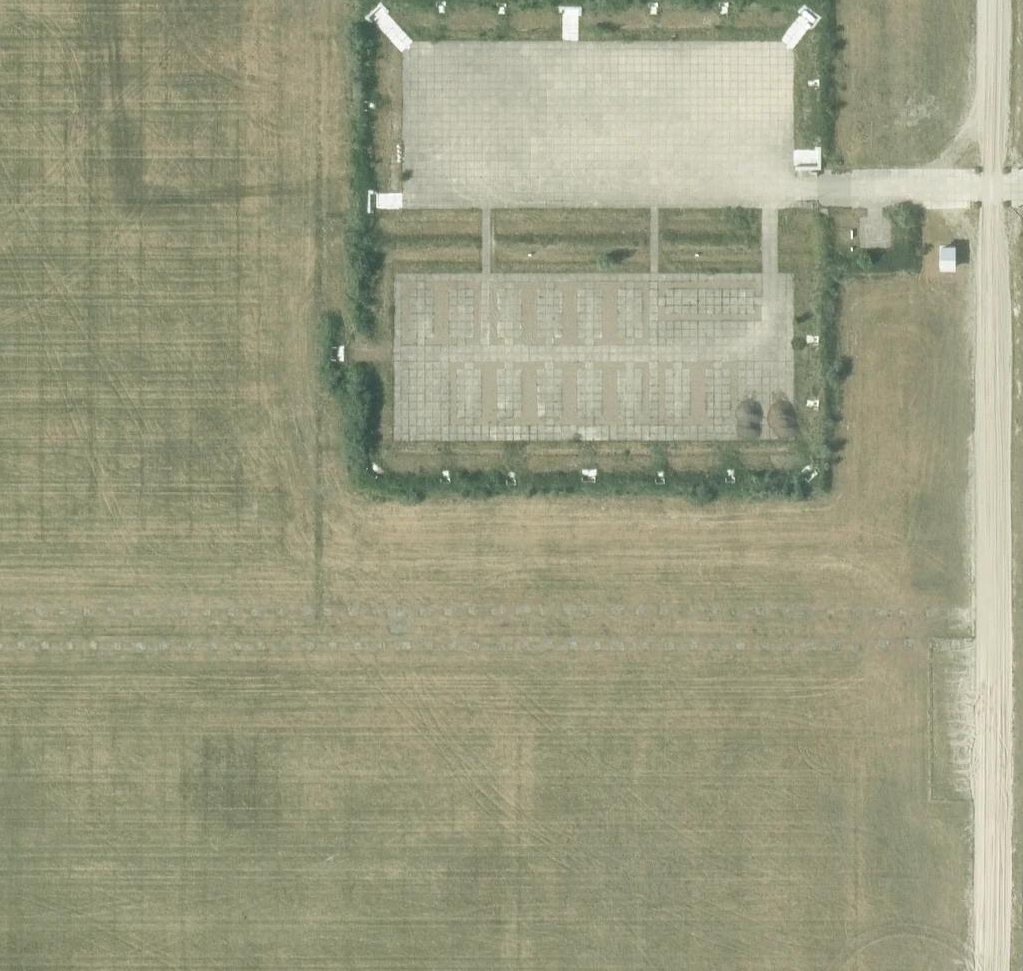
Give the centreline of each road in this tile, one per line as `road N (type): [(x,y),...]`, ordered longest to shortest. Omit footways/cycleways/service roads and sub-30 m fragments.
road 1 (track): [(986,970),(992,0)]

